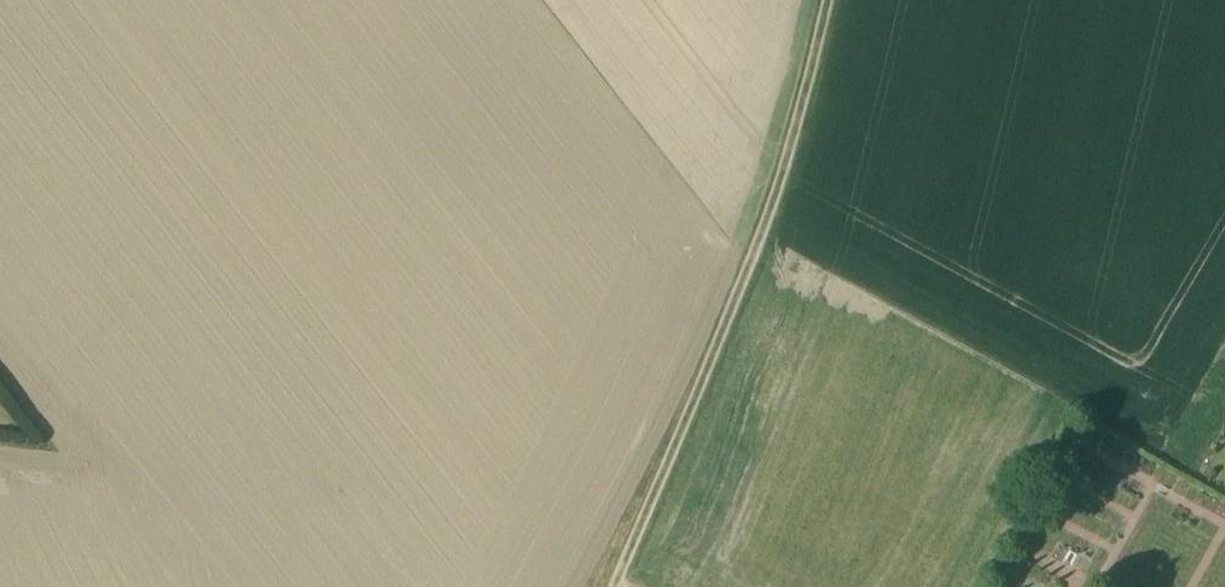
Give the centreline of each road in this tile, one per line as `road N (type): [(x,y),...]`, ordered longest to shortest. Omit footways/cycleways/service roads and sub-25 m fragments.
road 1 (track): [(823,0),(773,206),(614,578)]

